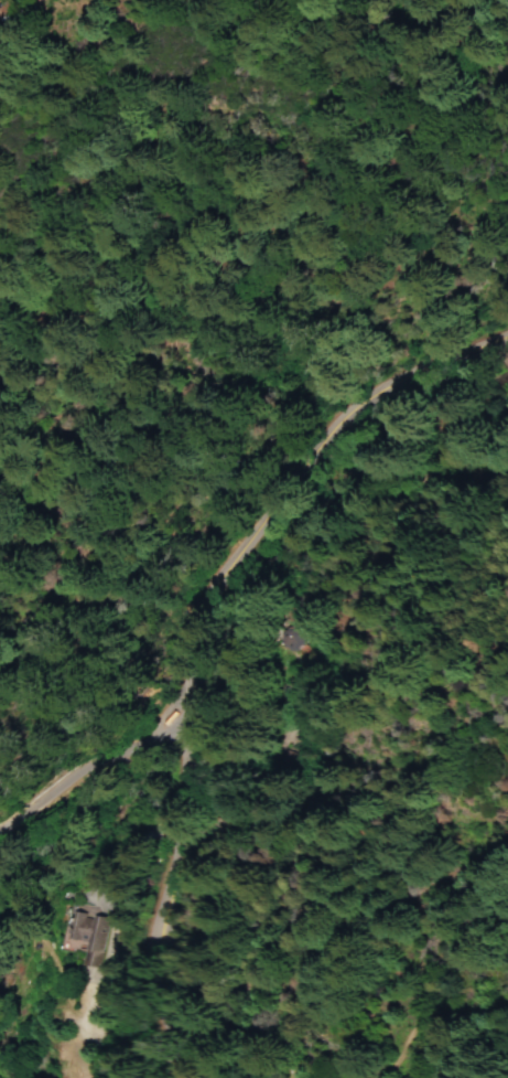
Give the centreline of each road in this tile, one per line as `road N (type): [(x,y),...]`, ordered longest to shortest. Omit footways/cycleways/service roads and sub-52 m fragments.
road 1 (tertiary): [(171,753),(156,655),(172,595),(303,429),(335,402),(507,325)]
road 2 (tertiary): [(162,1077),(144,973),(172,787)]
road 3 (track): [(335,402),(507,411)]
road 4 (residential): [(119,741),(42,776),(0,812)]

